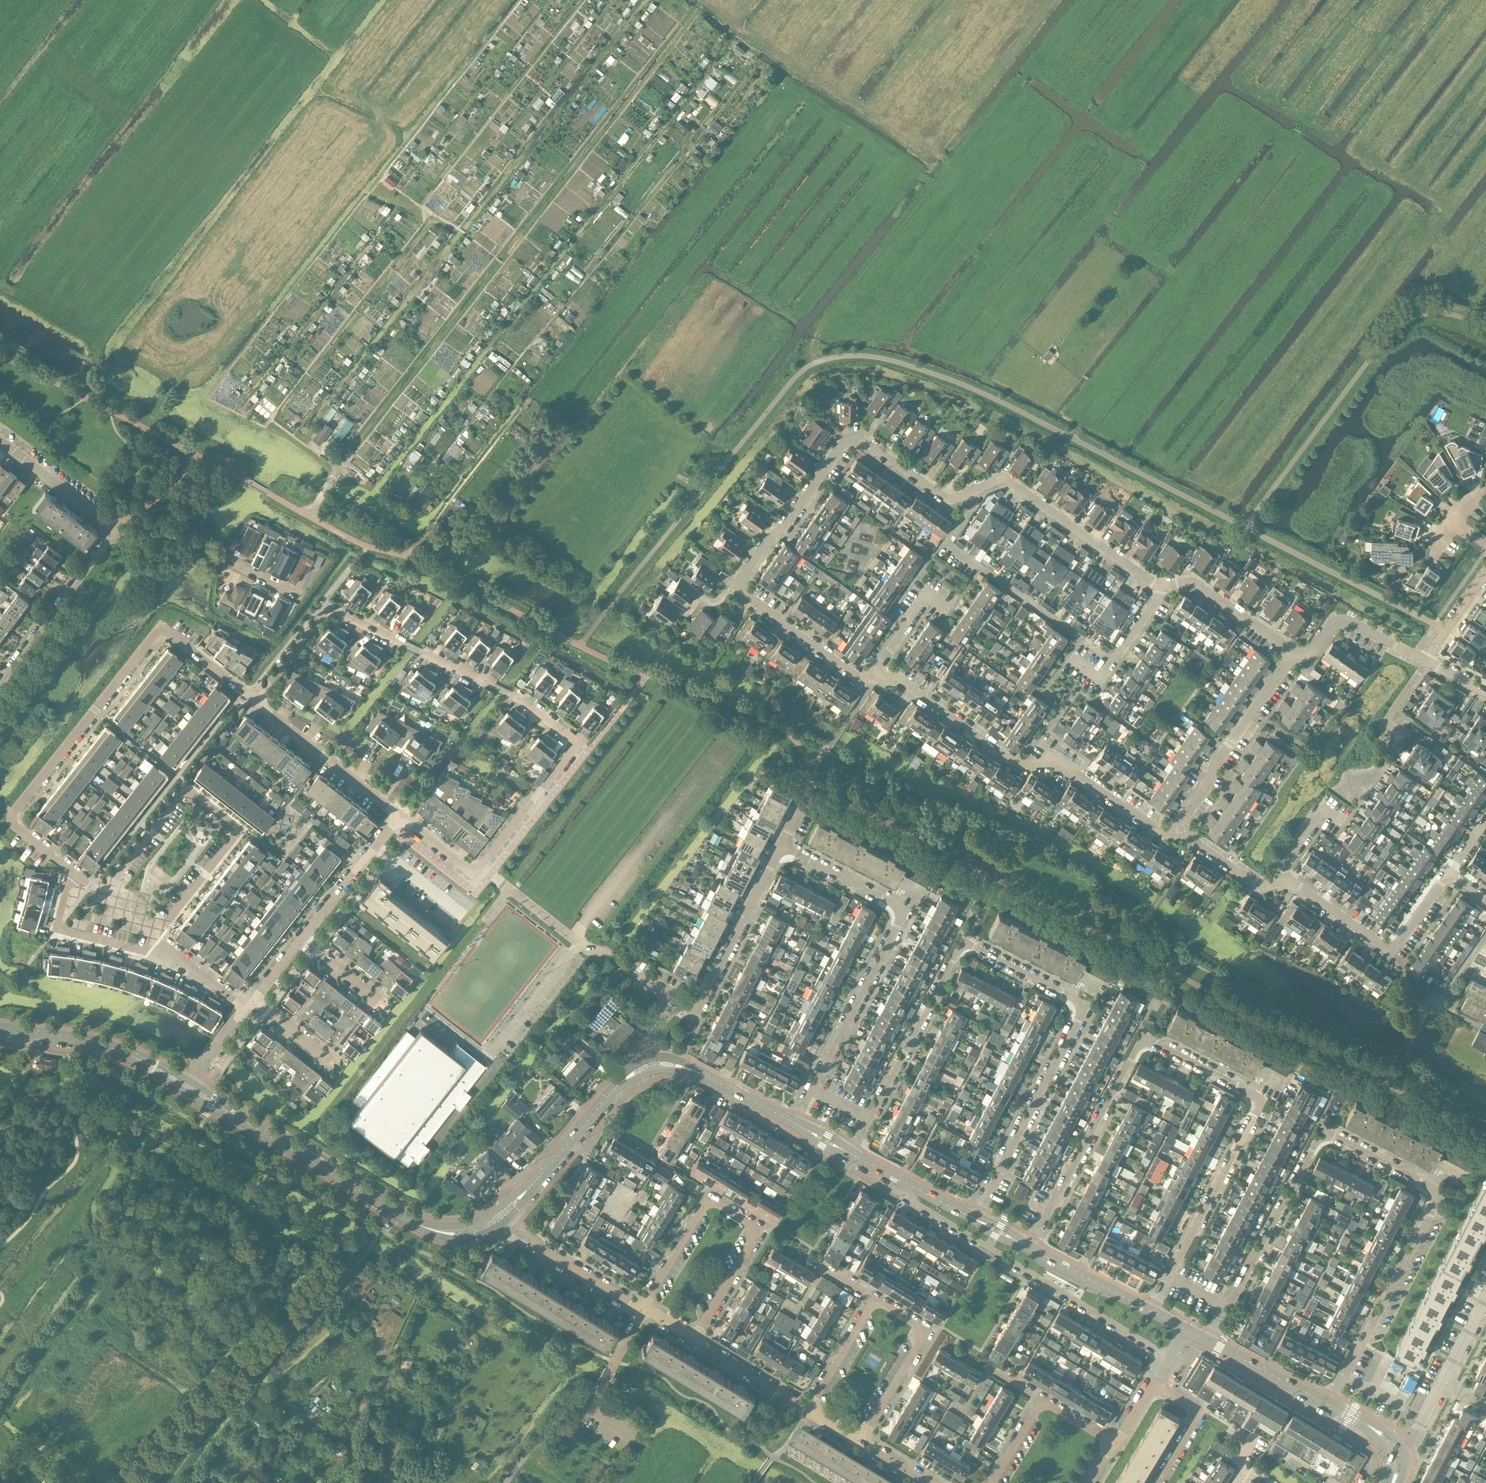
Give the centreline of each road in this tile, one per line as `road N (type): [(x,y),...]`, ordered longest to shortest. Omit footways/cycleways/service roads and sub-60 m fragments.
road 1 (residential): [(399,817),(475,876),(578,744),(506,690),(328,607),(256,700)]
road 2 (track): [(948,162),(1034,66),(1150,152),(1102,216),(1184,280),(1072,438)]
road 3 (residential): [(973,1217),(1084,1005),(964,941),(850,1155)]
road 4 (residential): [(1328,1402),(1439,1194),(1321,1129),(1210,1344)]
road 5 (residential): [(1150,1312),(1259,1099),(1142,1038),(1029,1248)]
road 6 (track): [(148,430),(170,389),(485,0)]
road 7 (track): [(816,361),(817,340),(944,179),(948,162),(706,0)]
road 8 (residential): [(971,491),(944,497),(853,438),(740,579),(743,595),(857,676),(873,676)]
road 9 (residential): [(71,872),(15,826),(13,814),(160,633),(256,700)]
road 10 (tertiary): [(506,1211),(478,1229),(420,1227),(186,1086)]
road 11 (residential): [(799,1113),(900,918),(899,907),(783,845)]
road 12 (residential): [(873,676),(900,679),(1021,765),(1051,757),(1158,830),(1177,828)]
road 13 (residential): [(156,937),(239,830),(186,788),(103,894)]
road 14 (track): [(0,263),(211,0)]
road 15 (residential): [(0,678),(114,528),(0,442)]
road 16 (residential): [(905,1183),(908,1198),(1168,1357)]
road 17 (residential): [(859,1442),(927,1330),(874,1301),(808,1411)]
road 18 (residential): [(695,1337),(759,1229),(707,1197),(644,1310)]
road 19 (residential): [(1111,660),(943,546),(971,491)]
road 20 (residential): [(1162,590),(1006,479),(971,491)]
road 21 (residential): [(1286,878),(1391,947),(1449,871)]
road 22 (tertiary): [(653,1064),(620,1084),(506,1211)]
road 23 (residential): [(1177,828),(1293,654)]
road 24 (tertiary): [(186,1086),(96,1044),(0,1028)]
road 25 (track): [(404,556),(520,407)]
road 26 (residential): [(256,700),(399,817)]
road 27 (residential): [(783,845),(699,1004)]
road 28 (residential): [(1110,1444),(1042,1400),(992,1482)]
road 29 (residential): [(506,1211),(544,1252),(644,1310)]
road 30 (residential): [(156,937),(143,951),(57,928),(71,872)]
road 31 (residential): [(301,940),(399,817)]
road 32 (residential): [(1293,654),(1191,580),(1162,590)]
road 33 (residential): [(1426,660),(1341,620),(1309,654),(1293,654)]
road 34 (tertiary): [(794,1123),(695,1073),(653,1064)]
road 35 (tertiary): [(1150,1312),(1029,1248)]
road 36 (residential): [(695,1337),(808,1411)]
road 37 (residential): [(1158,1482),(1195,1418),(1193,1408),(1152,1384)]
road 38 (tertiary): [(1328,1402),(1210,1344)]
road 39 (residential): [(1177,828),(1256,883),(1286,878)]
road 40 (residential): [(873,676),(925,594),(948,608)]
road 41 (track): [(0,289),(100,342),(96,351)]

